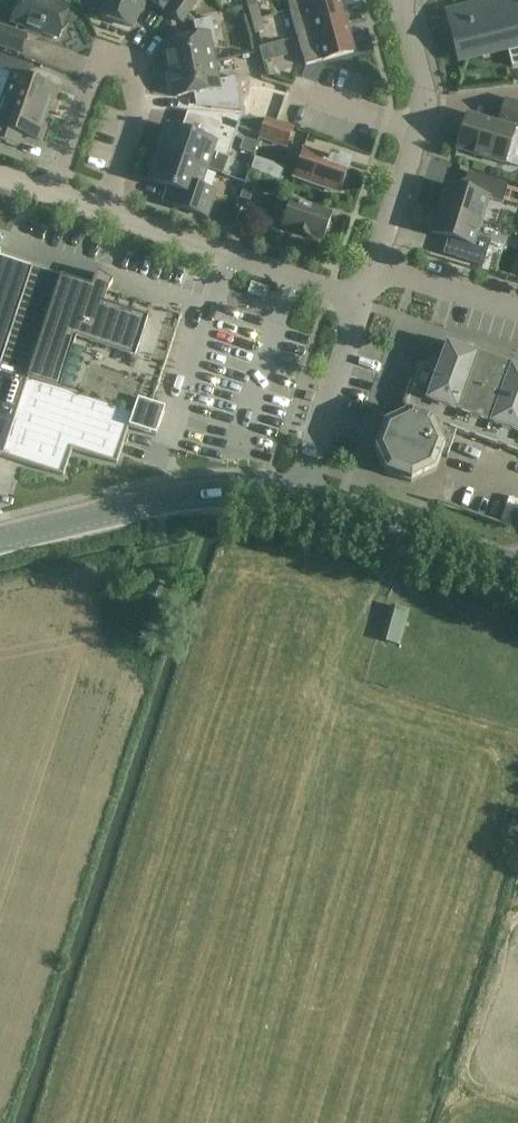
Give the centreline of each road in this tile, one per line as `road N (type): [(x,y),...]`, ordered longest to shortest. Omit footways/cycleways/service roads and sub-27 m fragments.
road 1 (residential): [(105,210),(139,106),(129,65),(101,56),(53,192)]
road 2 (tertiary): [(299,497),(207,492),(0,538)]
road 3 (residential): [(373,265),(427,102),(401,0)]
road 4 (residential): [(105,210),(364,299)]
road 5 (tertiary): [(517,565),(299,497)]
road 6 (residential): [(299,497),(364,299)]
road 7 (residential): [(517,309),(373,265)]

